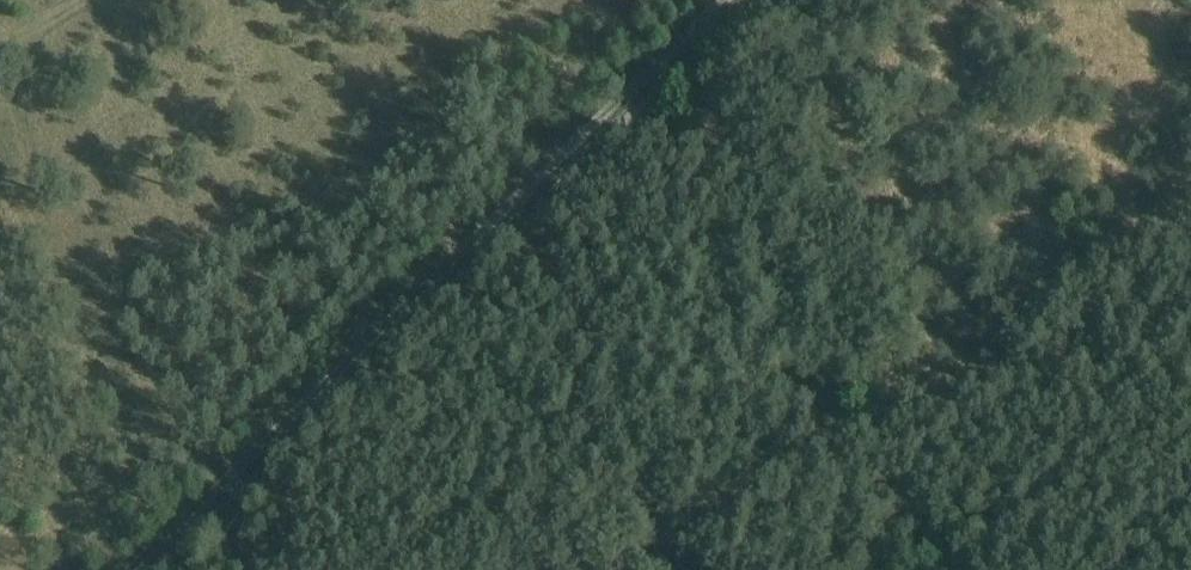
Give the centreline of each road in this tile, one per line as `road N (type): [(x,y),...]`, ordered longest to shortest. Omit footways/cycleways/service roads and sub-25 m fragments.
road 1 (track): [(721,0),(128,569)]
road 2 (track): [(164,569),(755,0)]

